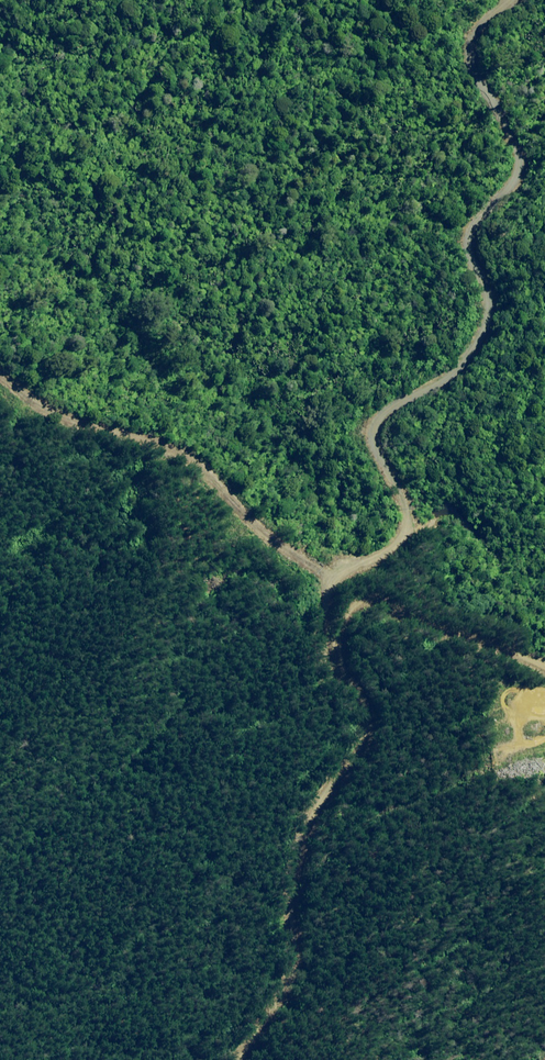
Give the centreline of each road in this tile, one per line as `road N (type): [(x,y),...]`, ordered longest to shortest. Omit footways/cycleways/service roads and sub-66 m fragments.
road 1 (track): [(509,0),(476,28),(469,60),(513,161),(504,192),(467,240),(482,279),(487,331),(445,386),(402,401),(372,424),(374,455),(402,506),(404,532),(338,573),(320,610),(327,648),(368,713),(361,751),(316,805),(293,867),(292,939),(282,981),(235,1059)]
road 2 (track): [(0,377),(57,410),(177,452),(267,537),(314,568),(338,573)]
road 3 (track): [(544,667),(420,626),(390,602),(360,599),(338,625),(339,669)]

